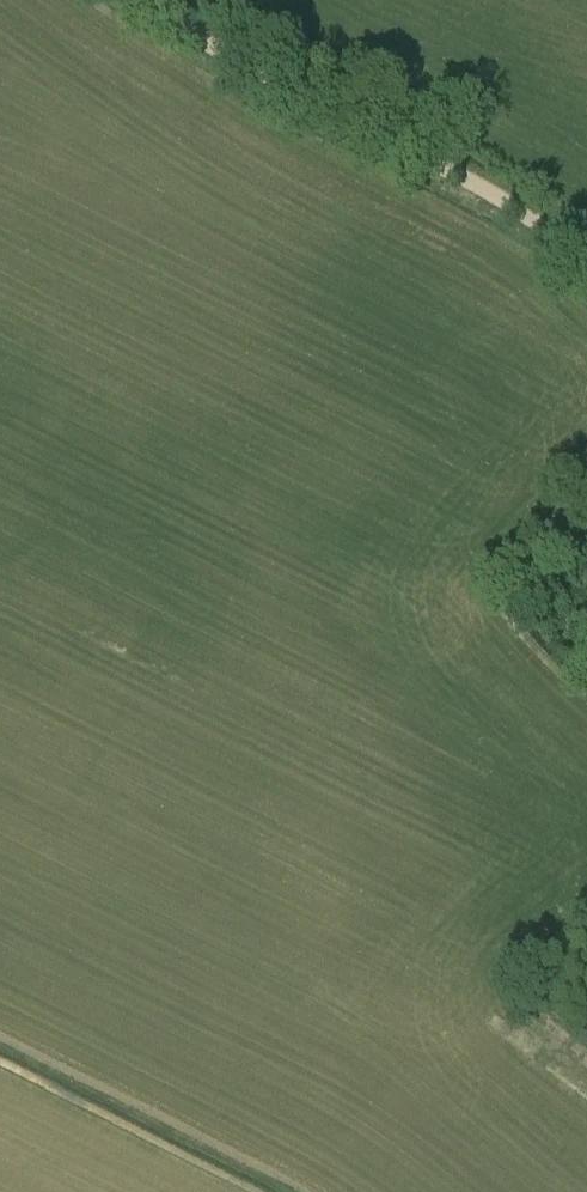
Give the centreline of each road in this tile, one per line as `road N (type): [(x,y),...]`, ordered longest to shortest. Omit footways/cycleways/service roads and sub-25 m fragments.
road 1 (track): [(586,262),(489,195),(255,69),(146,0)]

